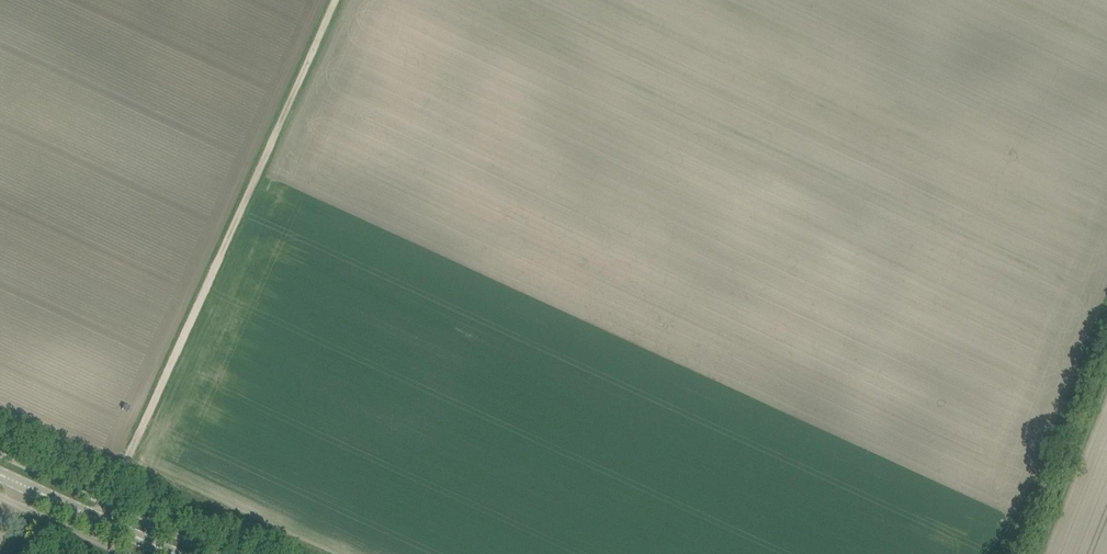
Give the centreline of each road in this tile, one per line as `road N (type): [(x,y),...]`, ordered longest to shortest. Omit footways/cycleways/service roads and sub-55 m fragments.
road 1 (track): [(335,0),(90,538)]
road 2 (unclassified): [(219,553),(0,453)]
road 3 (primary): [(175,553),(0,474)]
road 4 (unclassified): [(0,497),(124,553)]

